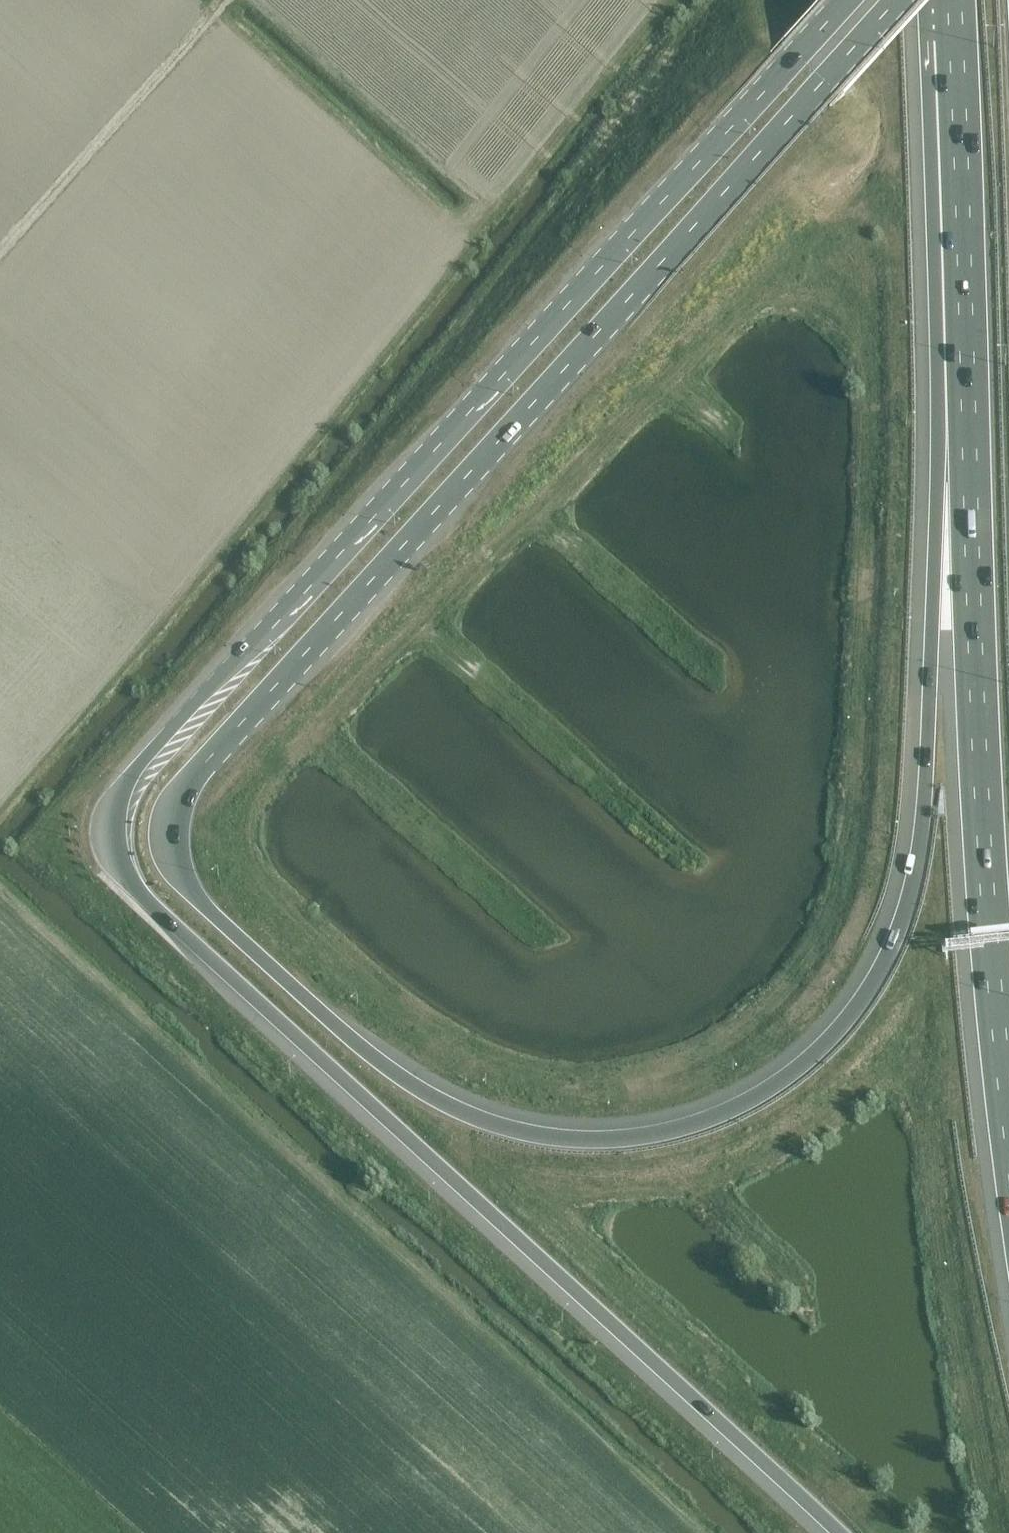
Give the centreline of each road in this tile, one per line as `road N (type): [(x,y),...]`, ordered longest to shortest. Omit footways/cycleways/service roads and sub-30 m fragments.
road 1 (motorway): [(969,407),(932,631),(921,847),(905,913),(875,981),(781,1084),(717,1116),(613,1140),(546,1136),(475,1117),(381,1065),(187,887),(169,827),(182,790),(898,0)]
road 2 (motorway): [(848,0),(288,612),(195,703),(123,786),(107,825),(130,885),(838,1532)]
road 3 (motorway): [(969,407),(980,753),(1008,1121)]
road 4 (motorway): [(953,0),(969,407)]
road 5 (track): [(226,0),(0,253)]

